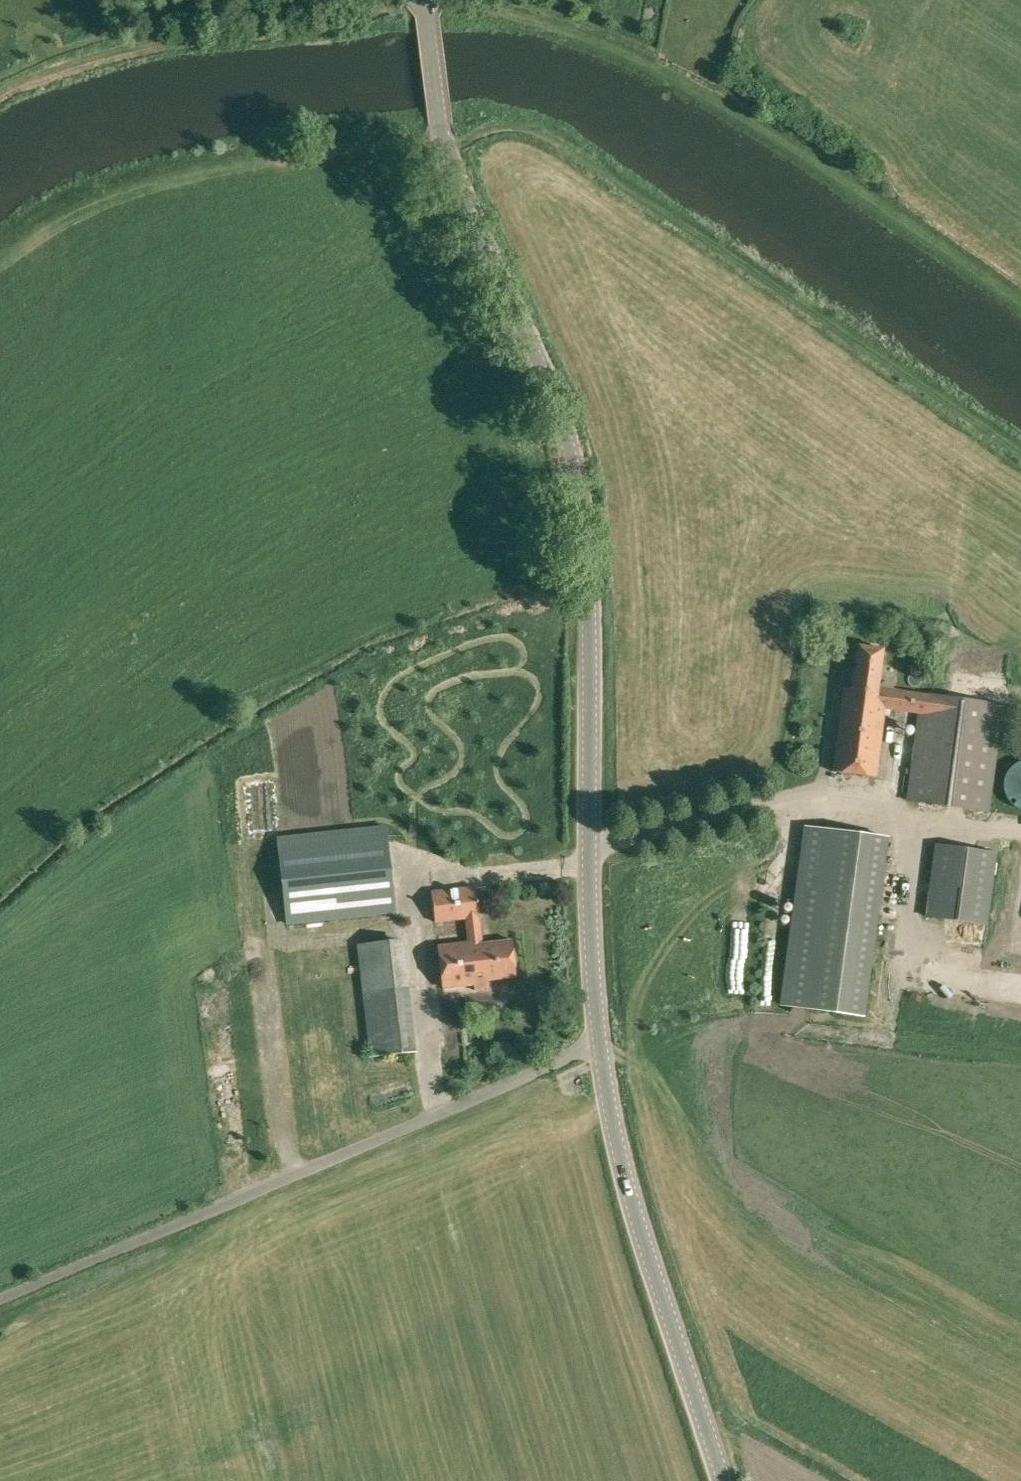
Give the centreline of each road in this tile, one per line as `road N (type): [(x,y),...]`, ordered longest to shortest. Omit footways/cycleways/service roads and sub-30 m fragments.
road 1 (tertiary): [(722,1480),(620,1177),(605,1102),(590,962),(588,547),(569,444),(454,190),(427,0)]

